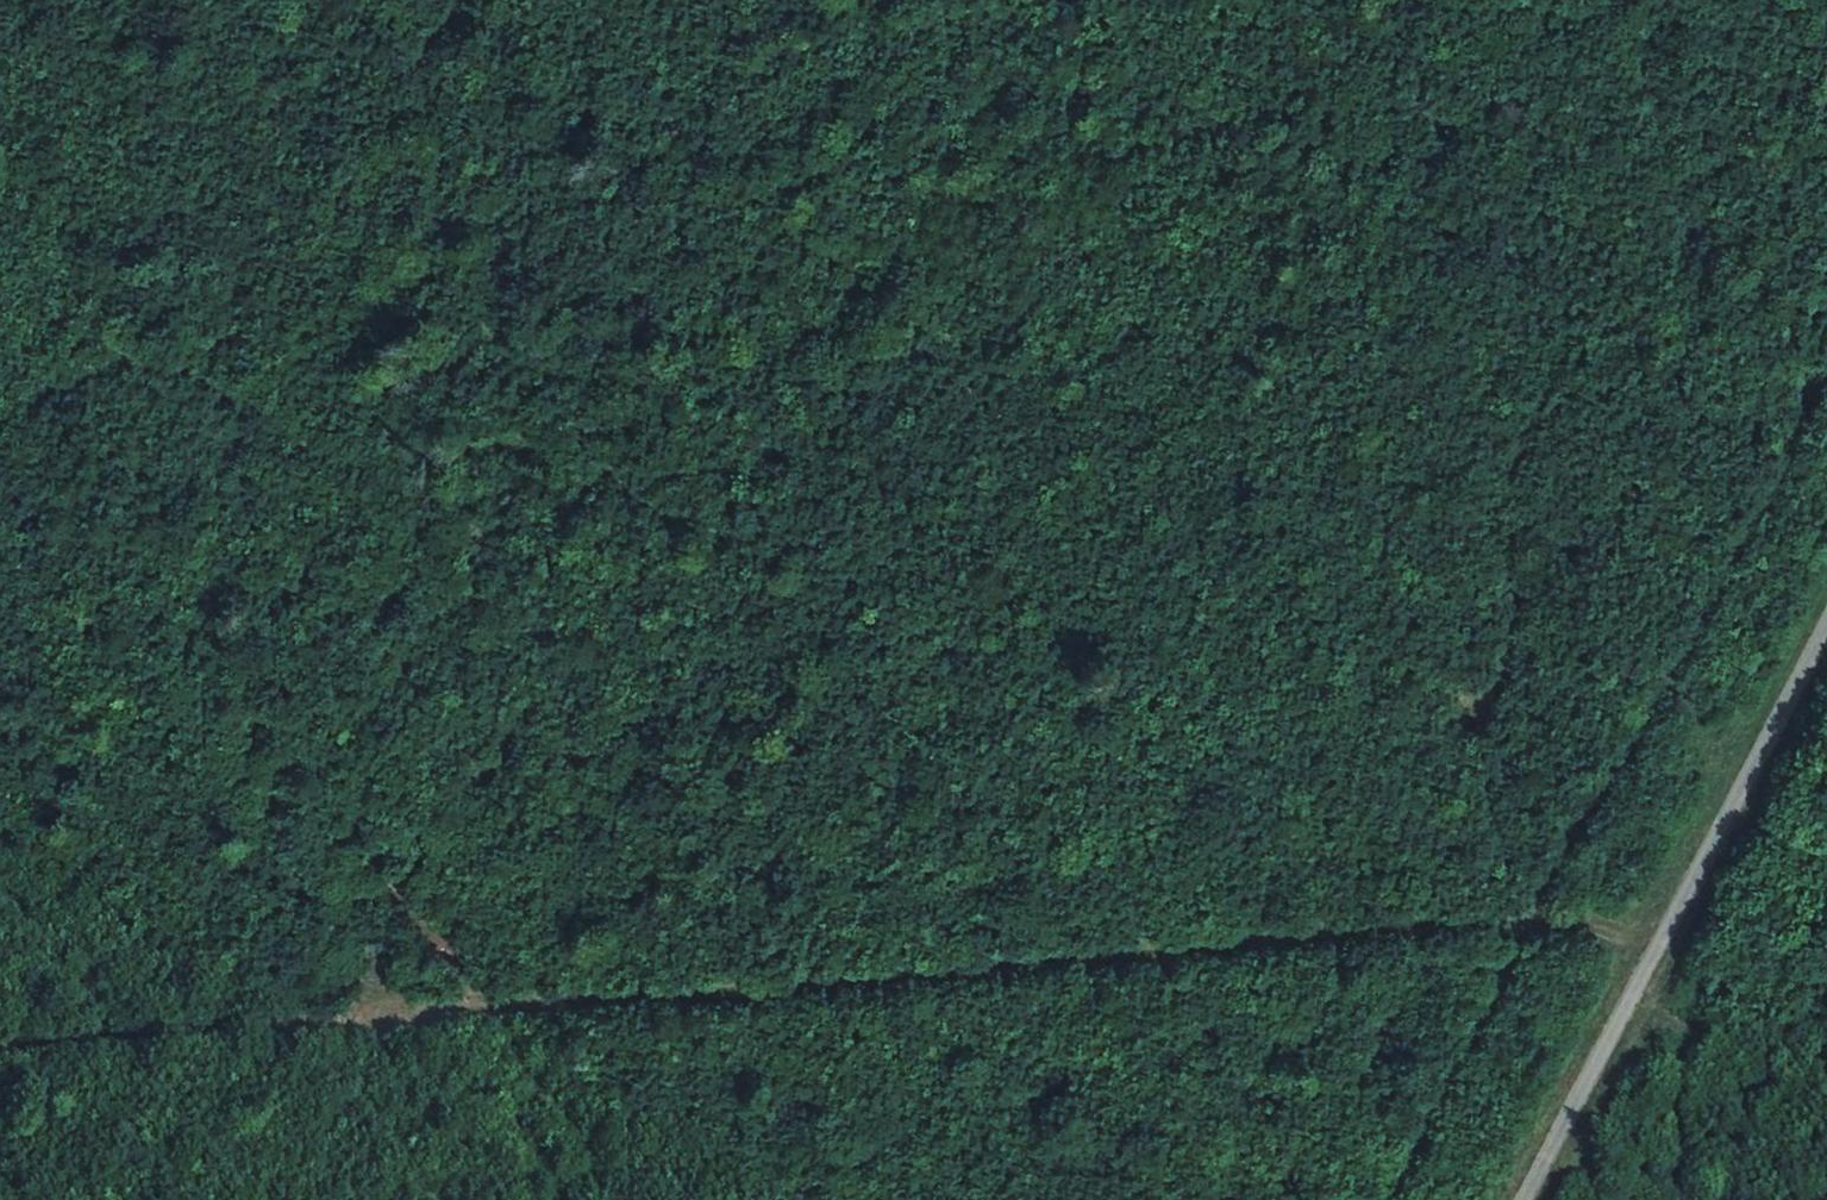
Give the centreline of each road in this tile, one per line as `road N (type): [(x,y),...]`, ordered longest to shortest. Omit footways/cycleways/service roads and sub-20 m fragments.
road 1 (unclassified): [(1528,1199),(1826,638)]

